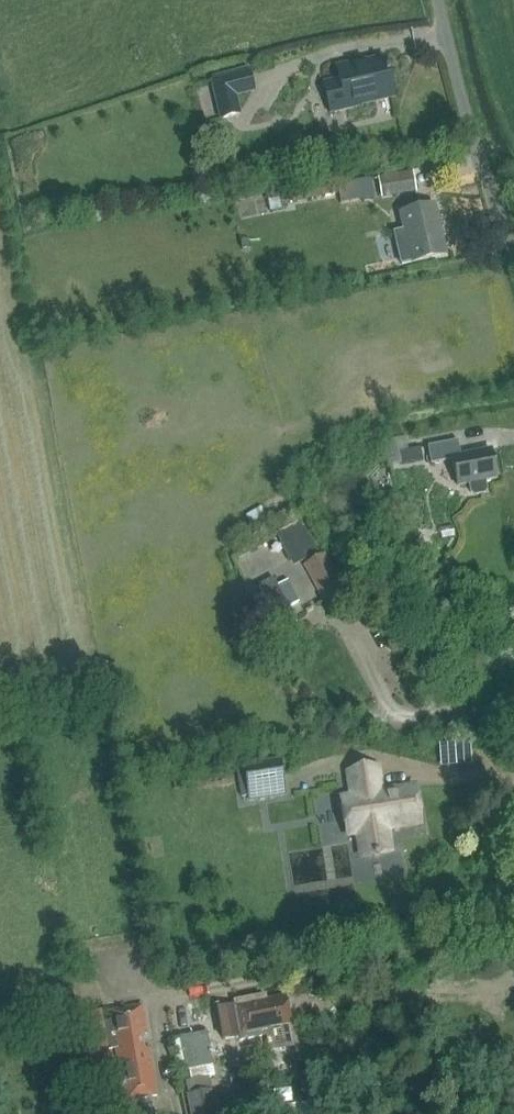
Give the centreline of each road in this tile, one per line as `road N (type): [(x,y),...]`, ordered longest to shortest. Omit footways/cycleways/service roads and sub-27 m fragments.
road 1 (unclassified): [(513,256),(439,0)]

